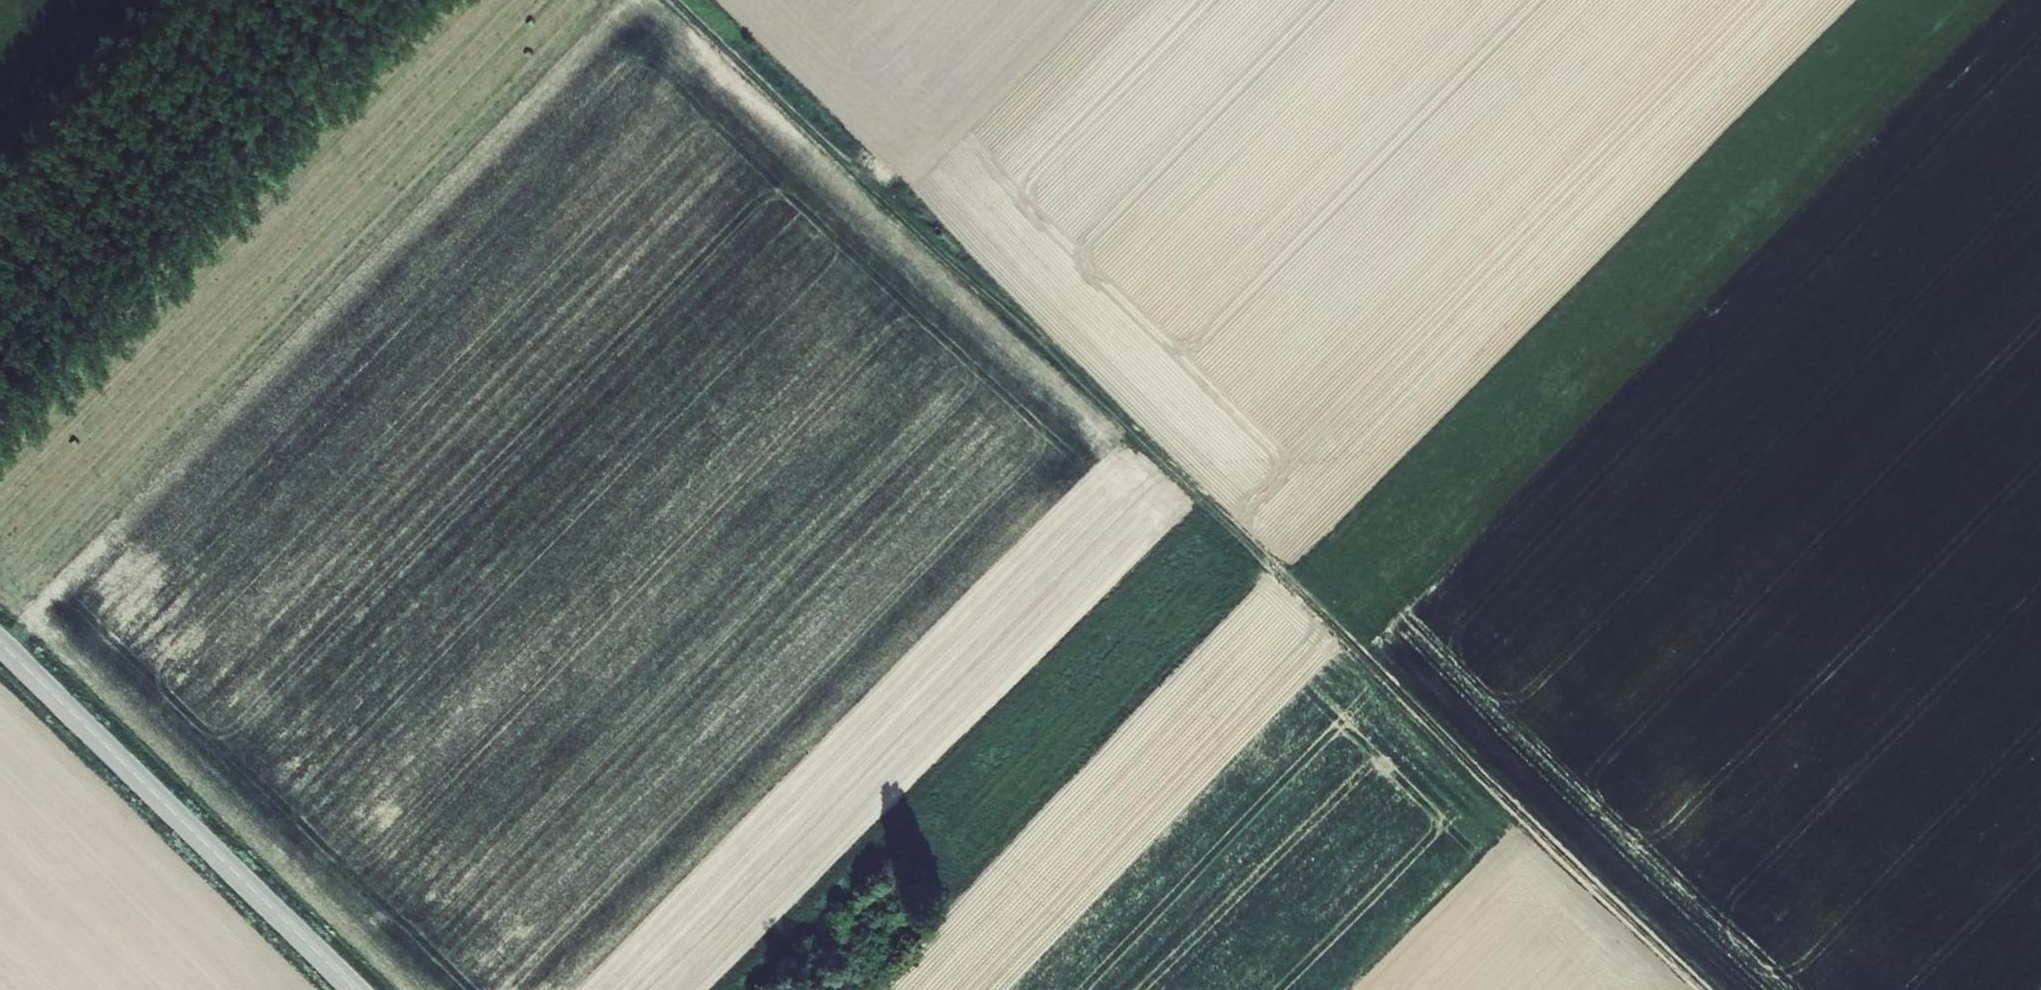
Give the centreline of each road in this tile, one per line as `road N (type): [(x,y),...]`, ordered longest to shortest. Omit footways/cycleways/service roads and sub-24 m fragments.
road 1 (track): [(685,0),(1709,989)]
road 2 (tertiary): [(357,989),(0,642)]

